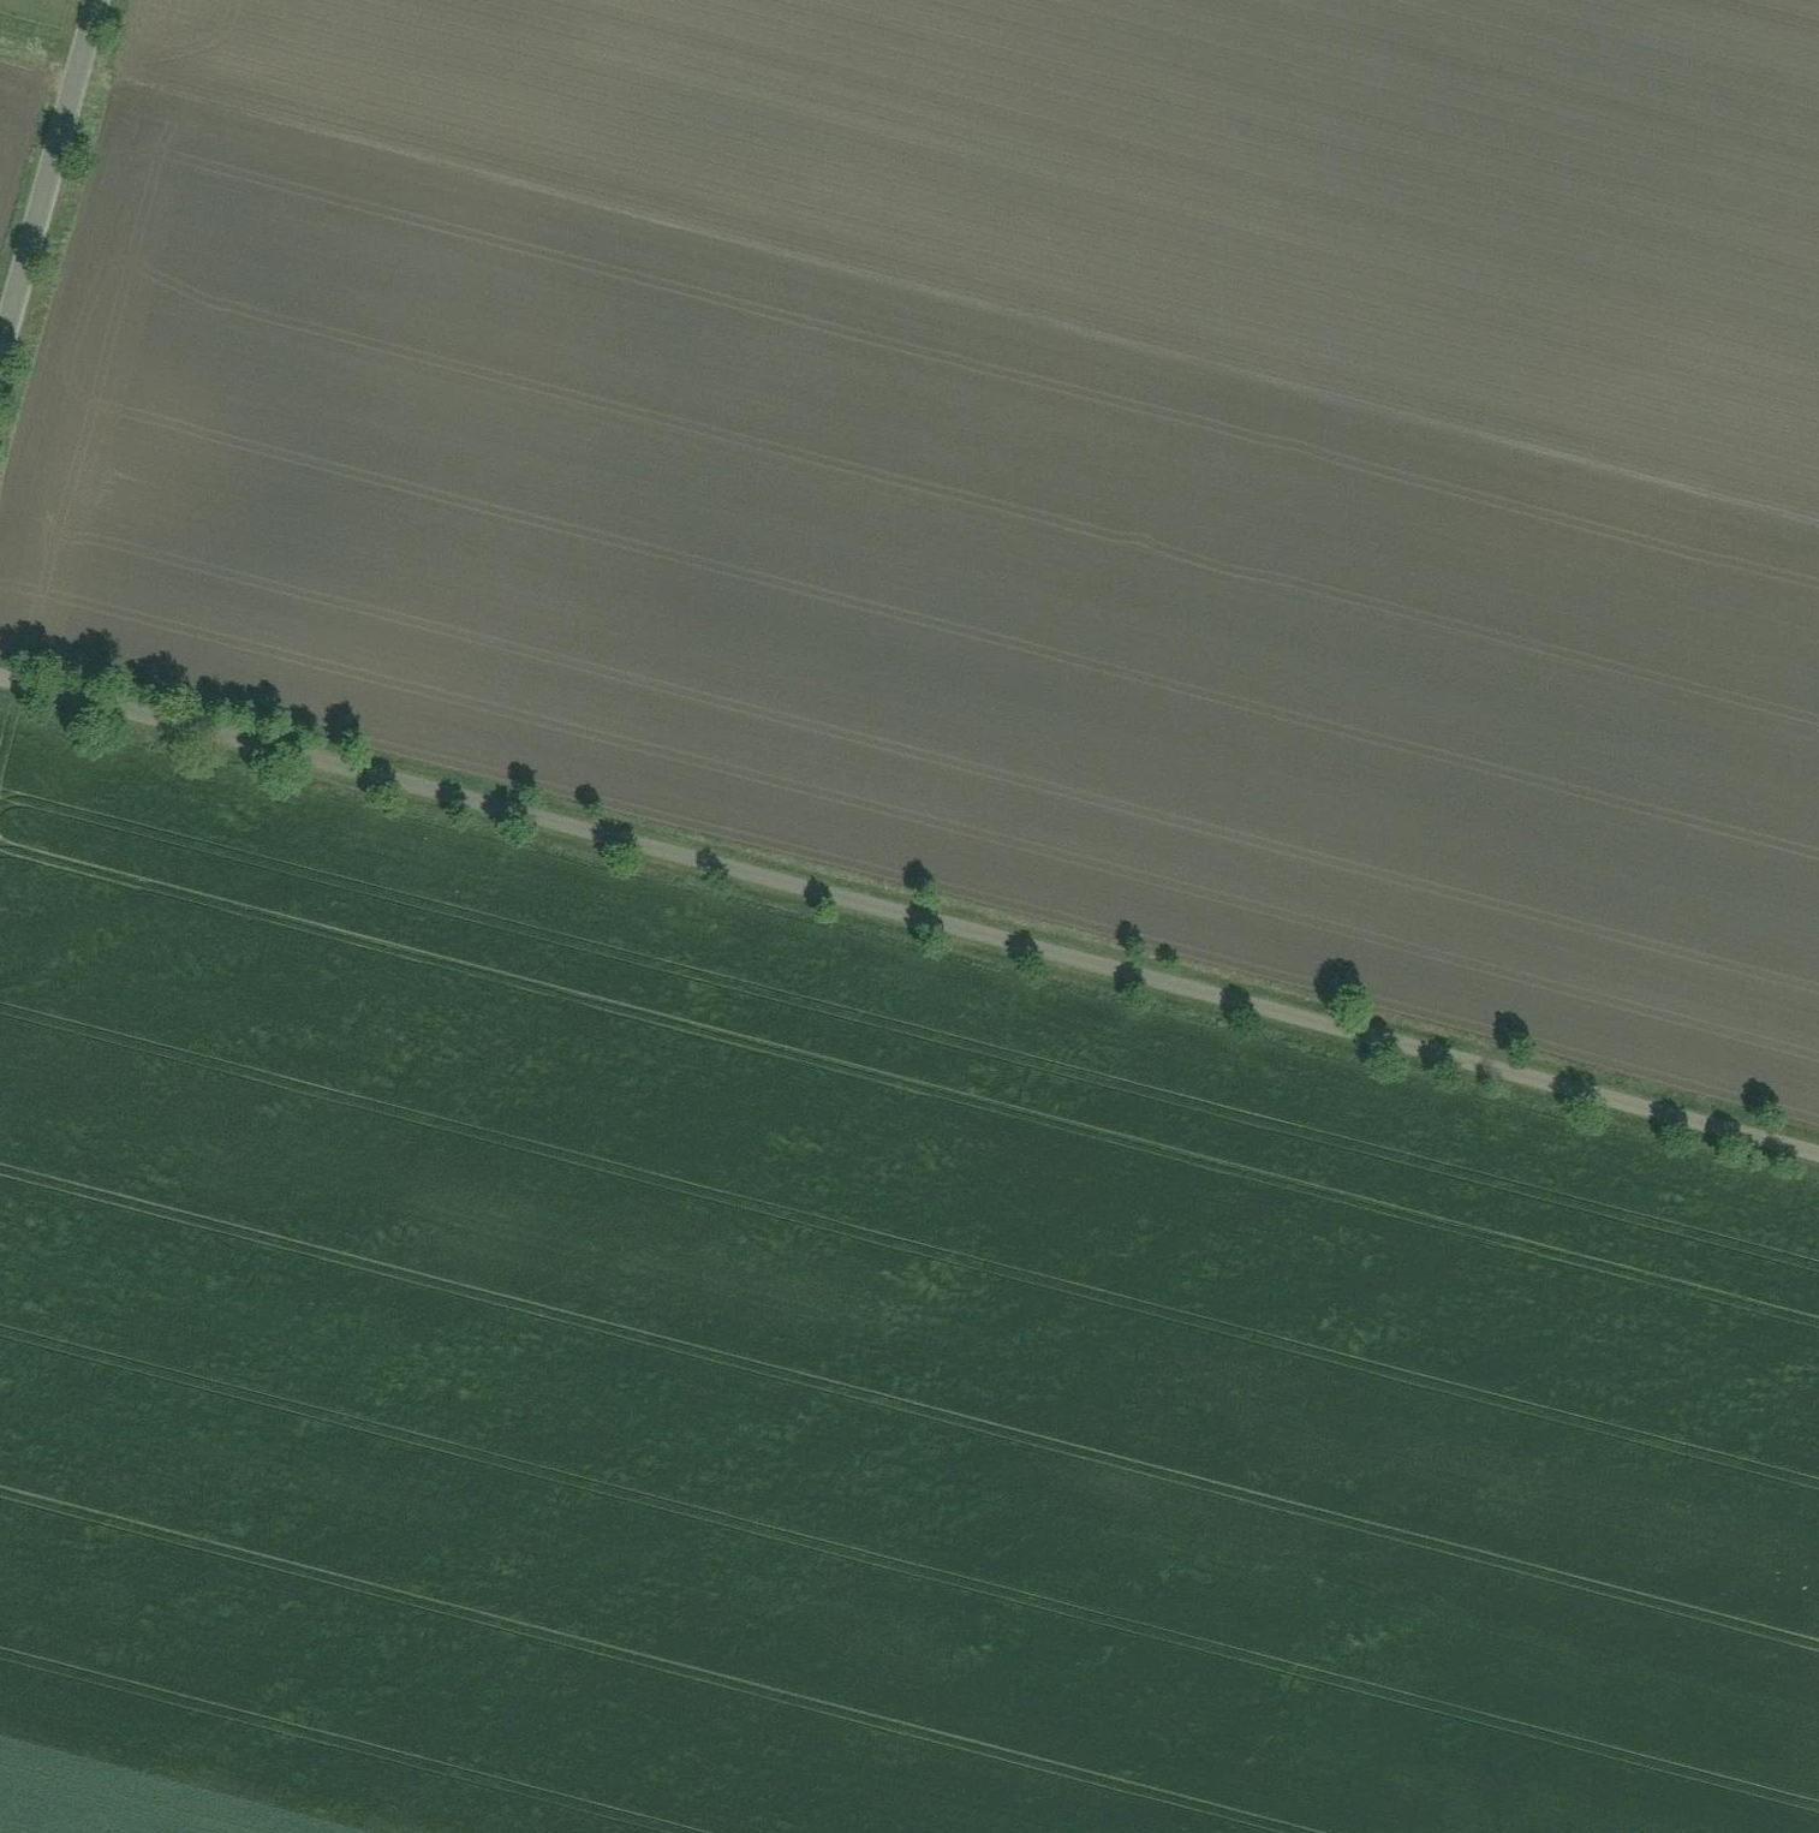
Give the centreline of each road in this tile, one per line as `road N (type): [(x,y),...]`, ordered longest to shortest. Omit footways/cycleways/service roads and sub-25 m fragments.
road 1 (residential): [(0,681),(1818,1156)]
road 2 (residential): [(0,370),(105,0)]

